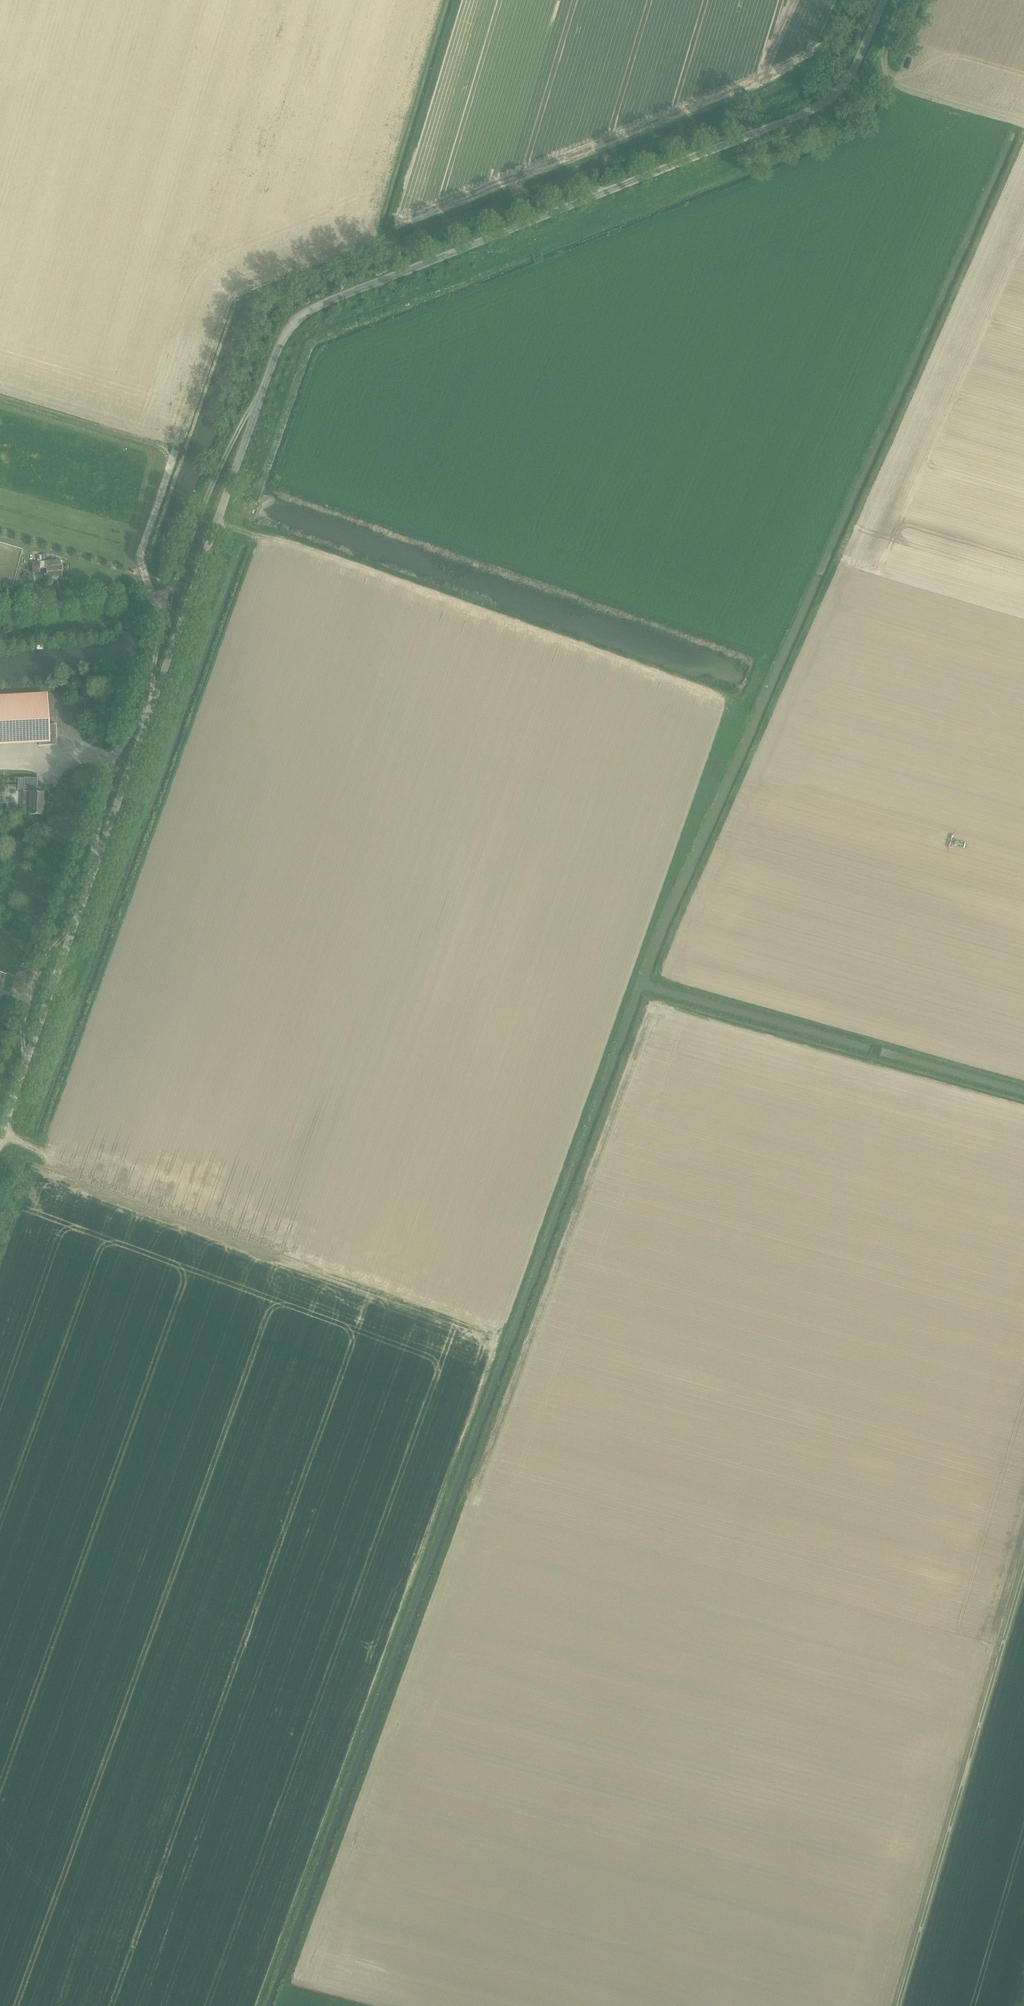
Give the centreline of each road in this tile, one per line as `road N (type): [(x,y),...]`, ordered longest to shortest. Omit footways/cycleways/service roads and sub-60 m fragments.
road 1 (track): [(258,2005),(655,919),(1012,120)]
road 2 (unclassified): [(0,1136),(289,330),(330,300),(820,105),(850,75),(884,0)]
road 3 (track): [(932,0),(864,139),(327,350),(274,485),(771,659)]
road 4 (track): [(459,0),(385,235),(237,303),(139,557),(152,597)]
road 5 (track): [(217,523),(275,536),(751,704)]
road 6 (track): [(387,233),(403,234),(787,79),(816,59),(842,0)]
road 7 (track): [(898,2005),(1023,1572)]
road 8 (track): [(888,71),(847,126),(535,250),(541,265)]
road 9 (track): [(1023,124),(896,82),(884,57),(901,0)]
road 10 (track): [(881,1037),(874,1061),(1023,1103)]

